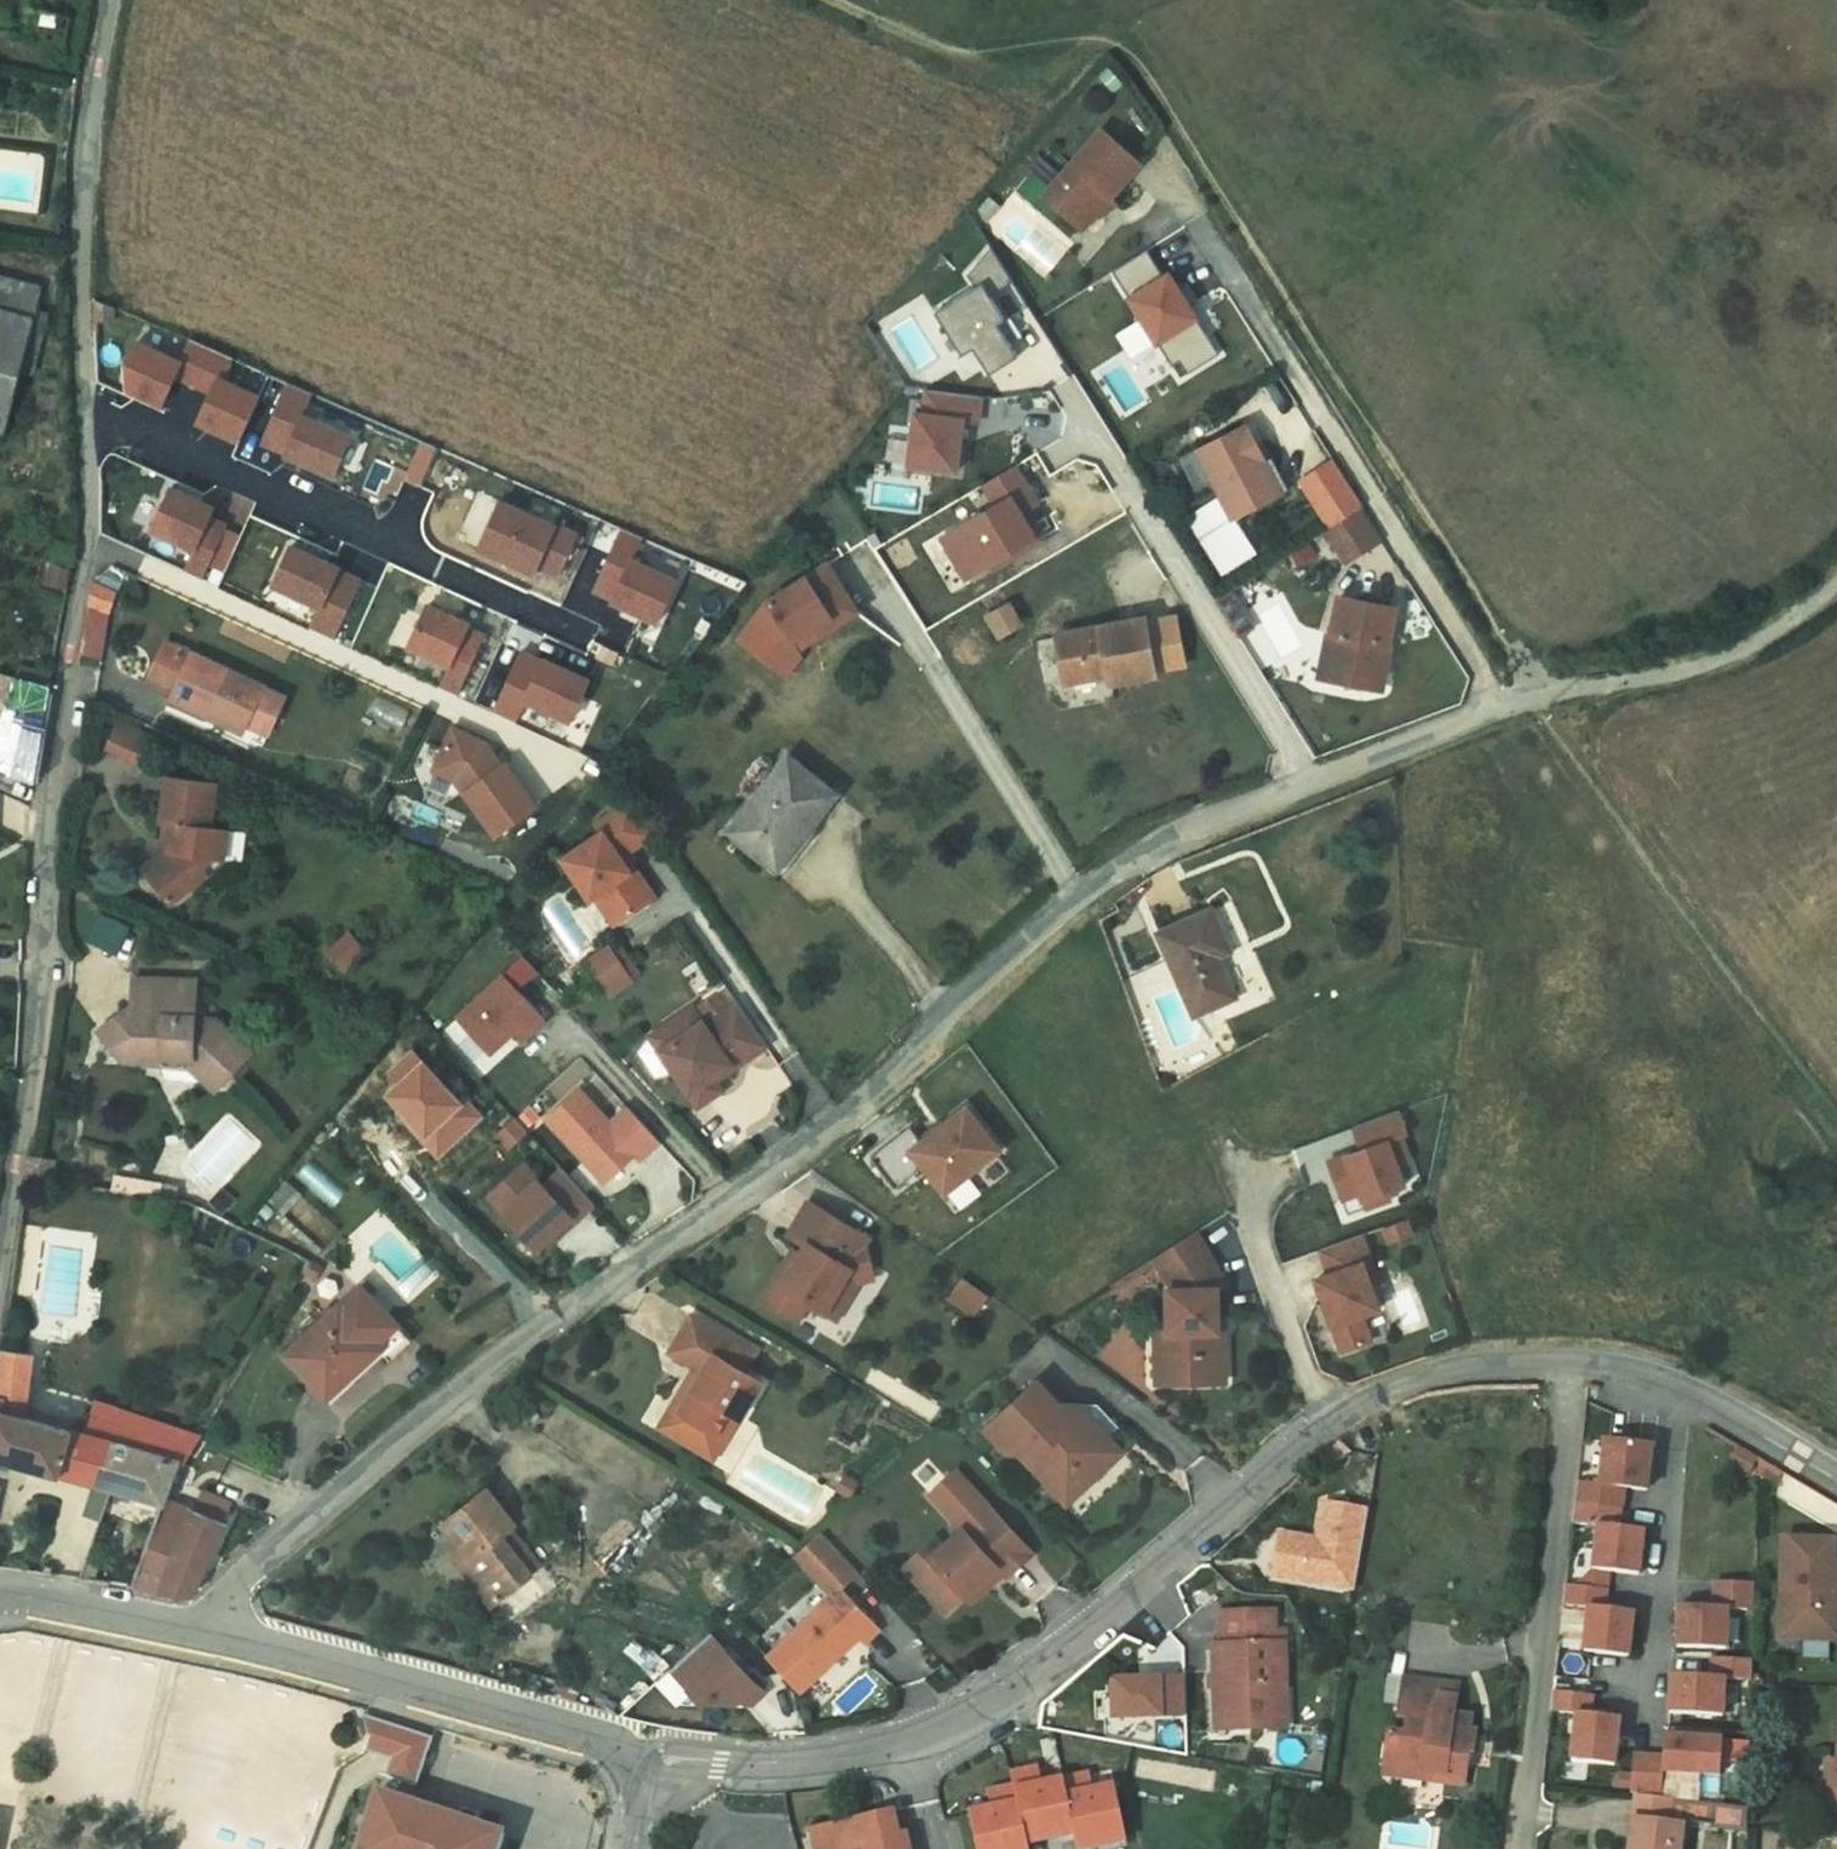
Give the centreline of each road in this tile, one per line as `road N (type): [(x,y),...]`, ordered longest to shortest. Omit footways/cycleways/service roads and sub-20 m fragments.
road 1 (unclassified): [(203,1630),(234,1586),(544,1324),(833,1127),(1076,893),(1217,814),(1492,707)]
road 2 (unclassified): [(654,1754),(740,1766),(825,1763),(909,1747),(982,1713),(1327,1426),(1393,1387),(1454,1367),(1570,1366),(1630,1375),(1732,1417),(1836,1477)]
road 3 (unclassified): [(0,1274),(46,964),(39,834),(83,539),(77,217),(111,0)]
road 4 (residential): [(203,1630),(654,1754)]
road 5 (track): [(1836,573),(1765,638),(1673,676),(1532,694)]
road 6 (residential): [(0,1592),(203,1630)]

